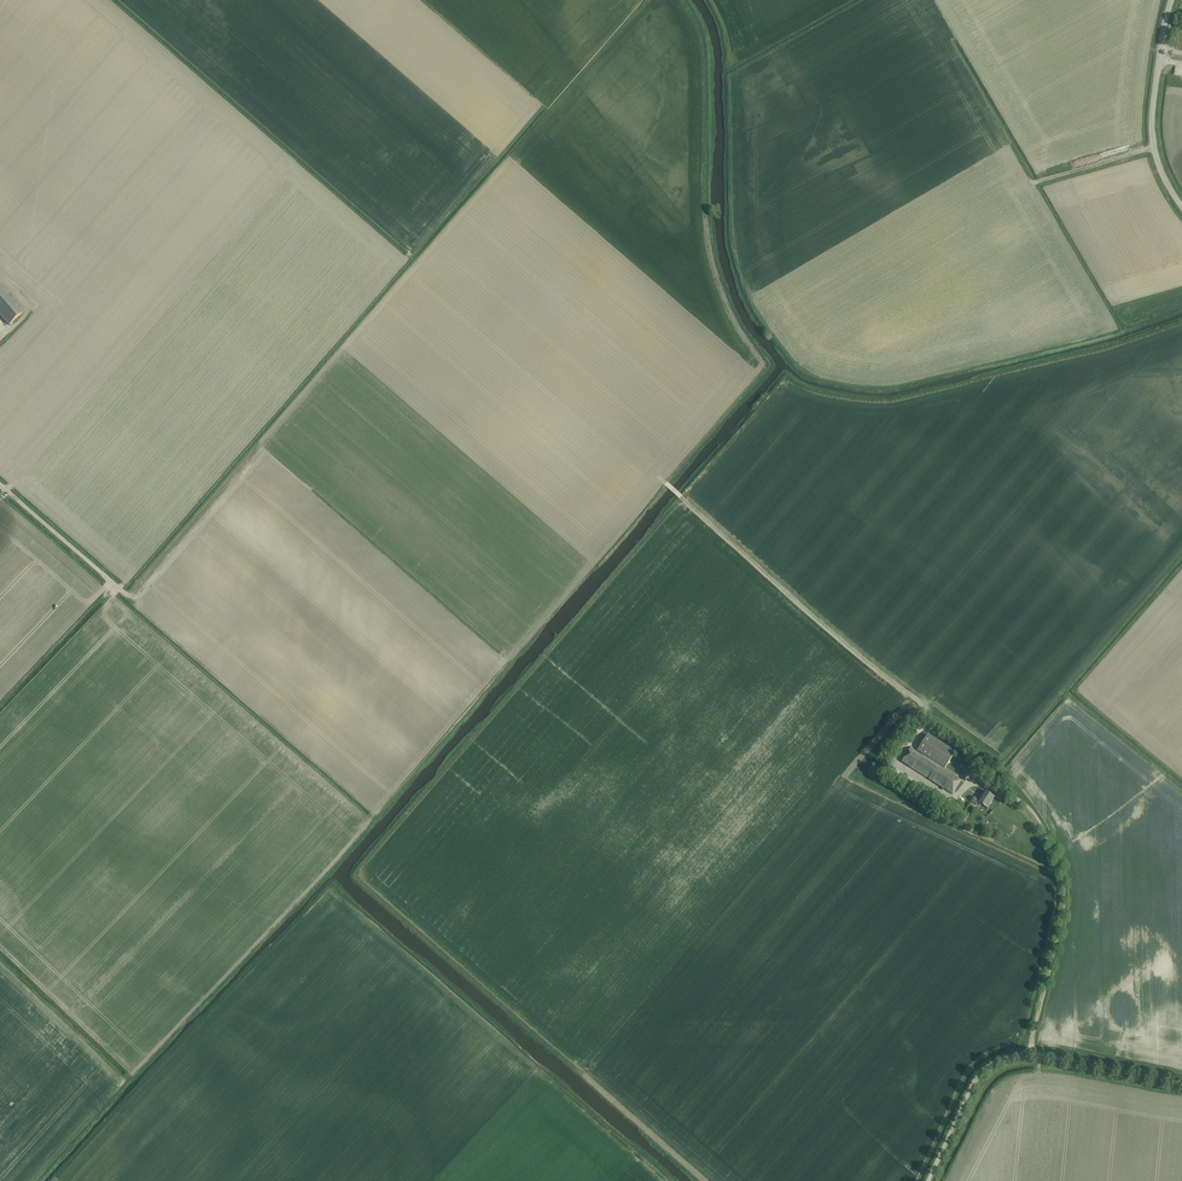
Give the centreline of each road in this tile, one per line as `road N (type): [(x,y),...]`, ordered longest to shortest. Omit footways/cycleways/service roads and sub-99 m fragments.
road 1 (track): [(922,705),(657,472)]
road 2 (unclassified): [(931,1180),(992,1066),(1032,1054),(1181,1083)]
road 3 (unclassified): [(1181,204),(1163,171),(1154,124),(1174,0)]
road 4 (track): [(0,484),(127,595)]
road 5 (track): [(1157,147),(1037,185)]

